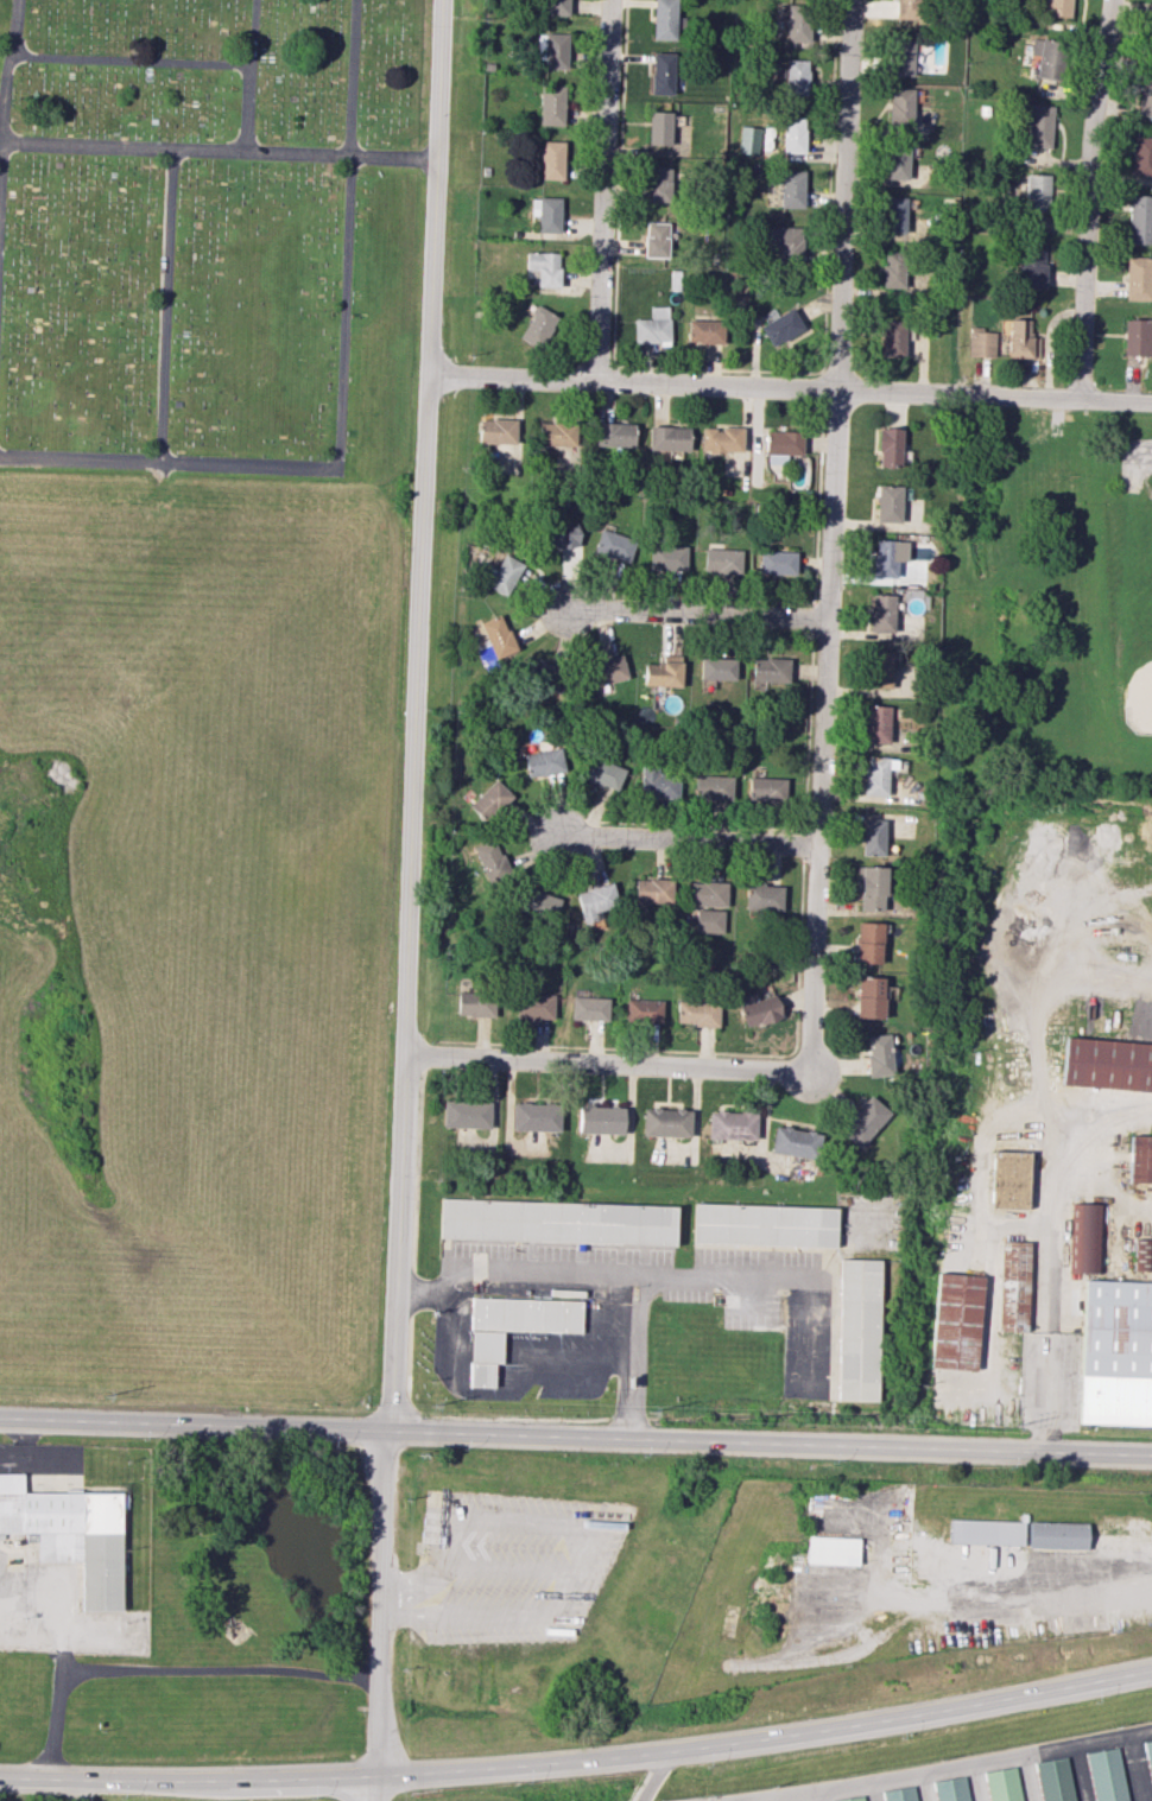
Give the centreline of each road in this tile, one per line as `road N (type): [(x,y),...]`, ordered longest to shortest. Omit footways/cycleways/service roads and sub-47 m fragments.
road 1 (residential): [(440,0),(390,1431),(368,1781)]
road 2 (trunk): [(0,1777),(368,1781),(791,1736),(1151,1669)]
road 3 (trunk): [(1151,1457),(0,1418)]
road 4 (residential): [(850,0),(818,844),(808,1045),(805,1066),(796,1073)]
road 5 (residential): [(1151,403),(426,380)]
road 6 (residential): [(1110,0),(1088,145),(1080,400)]
road 7 (residential): [(796,1073),(401,1058)]
road 8 (residential): [(610,0),(596,381)]
road 9 (residential): [(825,616),(568,609)]
road 10 (residential): [(818,844),(565,836)]

